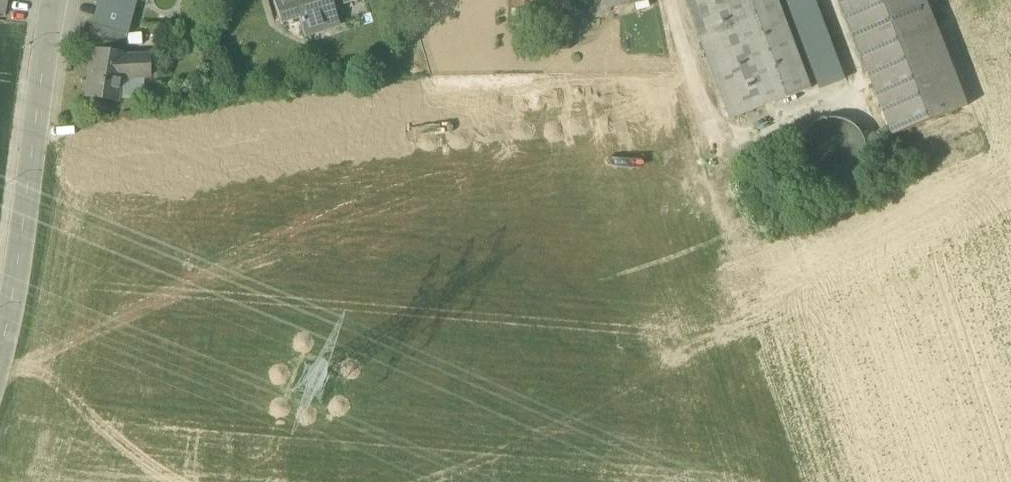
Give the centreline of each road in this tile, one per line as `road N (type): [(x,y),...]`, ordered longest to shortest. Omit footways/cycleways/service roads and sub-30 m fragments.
road 1 (residential): [(0,361),(11,330),(56,0)]

